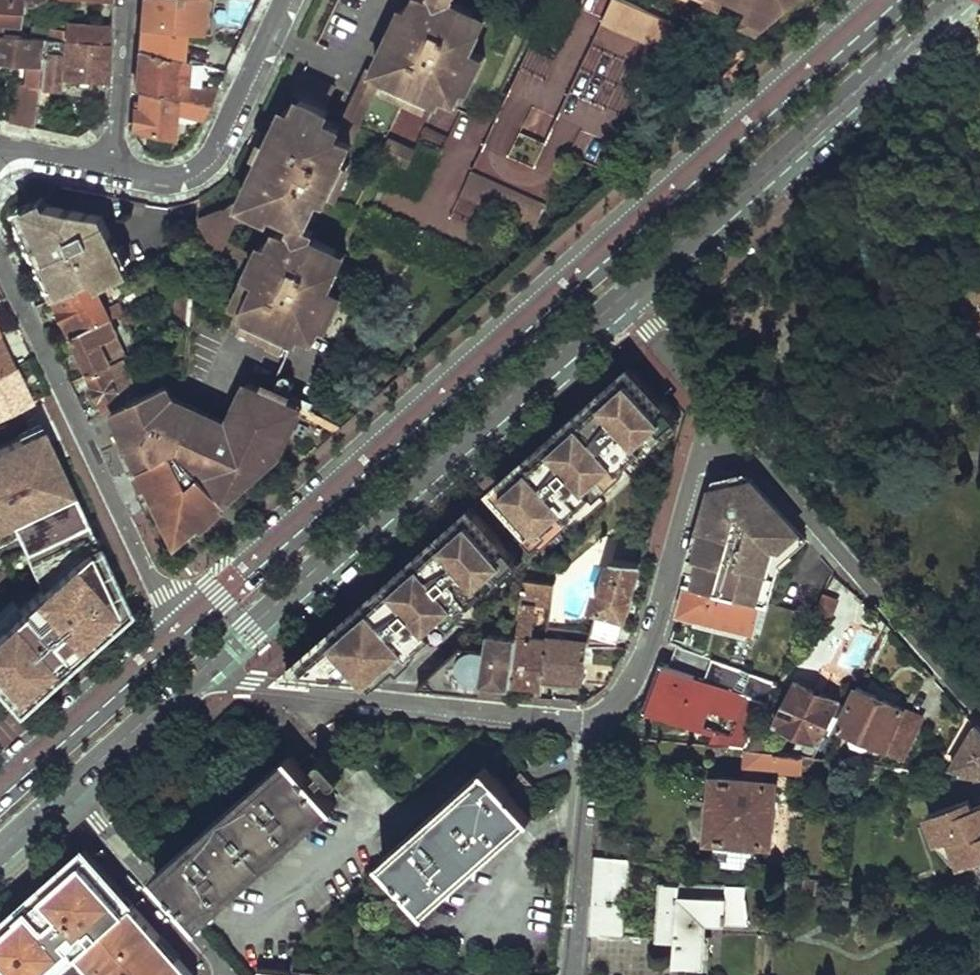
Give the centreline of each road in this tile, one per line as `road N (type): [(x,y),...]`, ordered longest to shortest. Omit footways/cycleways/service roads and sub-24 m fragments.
road 1 (primary): [(896,0),(188,629)]
road 2 (primary): [(194,679),(621,298)]
road 3 (primary): [(621,298),(957,0)]
road 4 (residential): [(0,264),(160,595),(188,629)]
road 5 (residential): [(194,679),(572,725),(595,720)]
road 6 (residential): [(722,426),(979,714)]
road 7 (residential): [(595,720),(636,670),(695,464),(722,426)]
road 8 (residential): [(112,165),(163,176),(212,150),(283,0)]
road 9 (residential): [(569,974),(595,720)]
road 10 (primary): [(188,629),(0,795)]
road 11 (residential): [(69,789),(228,974)]
road 12 (primary): [(69,789),(194,679)]
road 13 (residential): [(112,165),(127,0)]
road 14 (residential): [(621,298),(722,426)]

